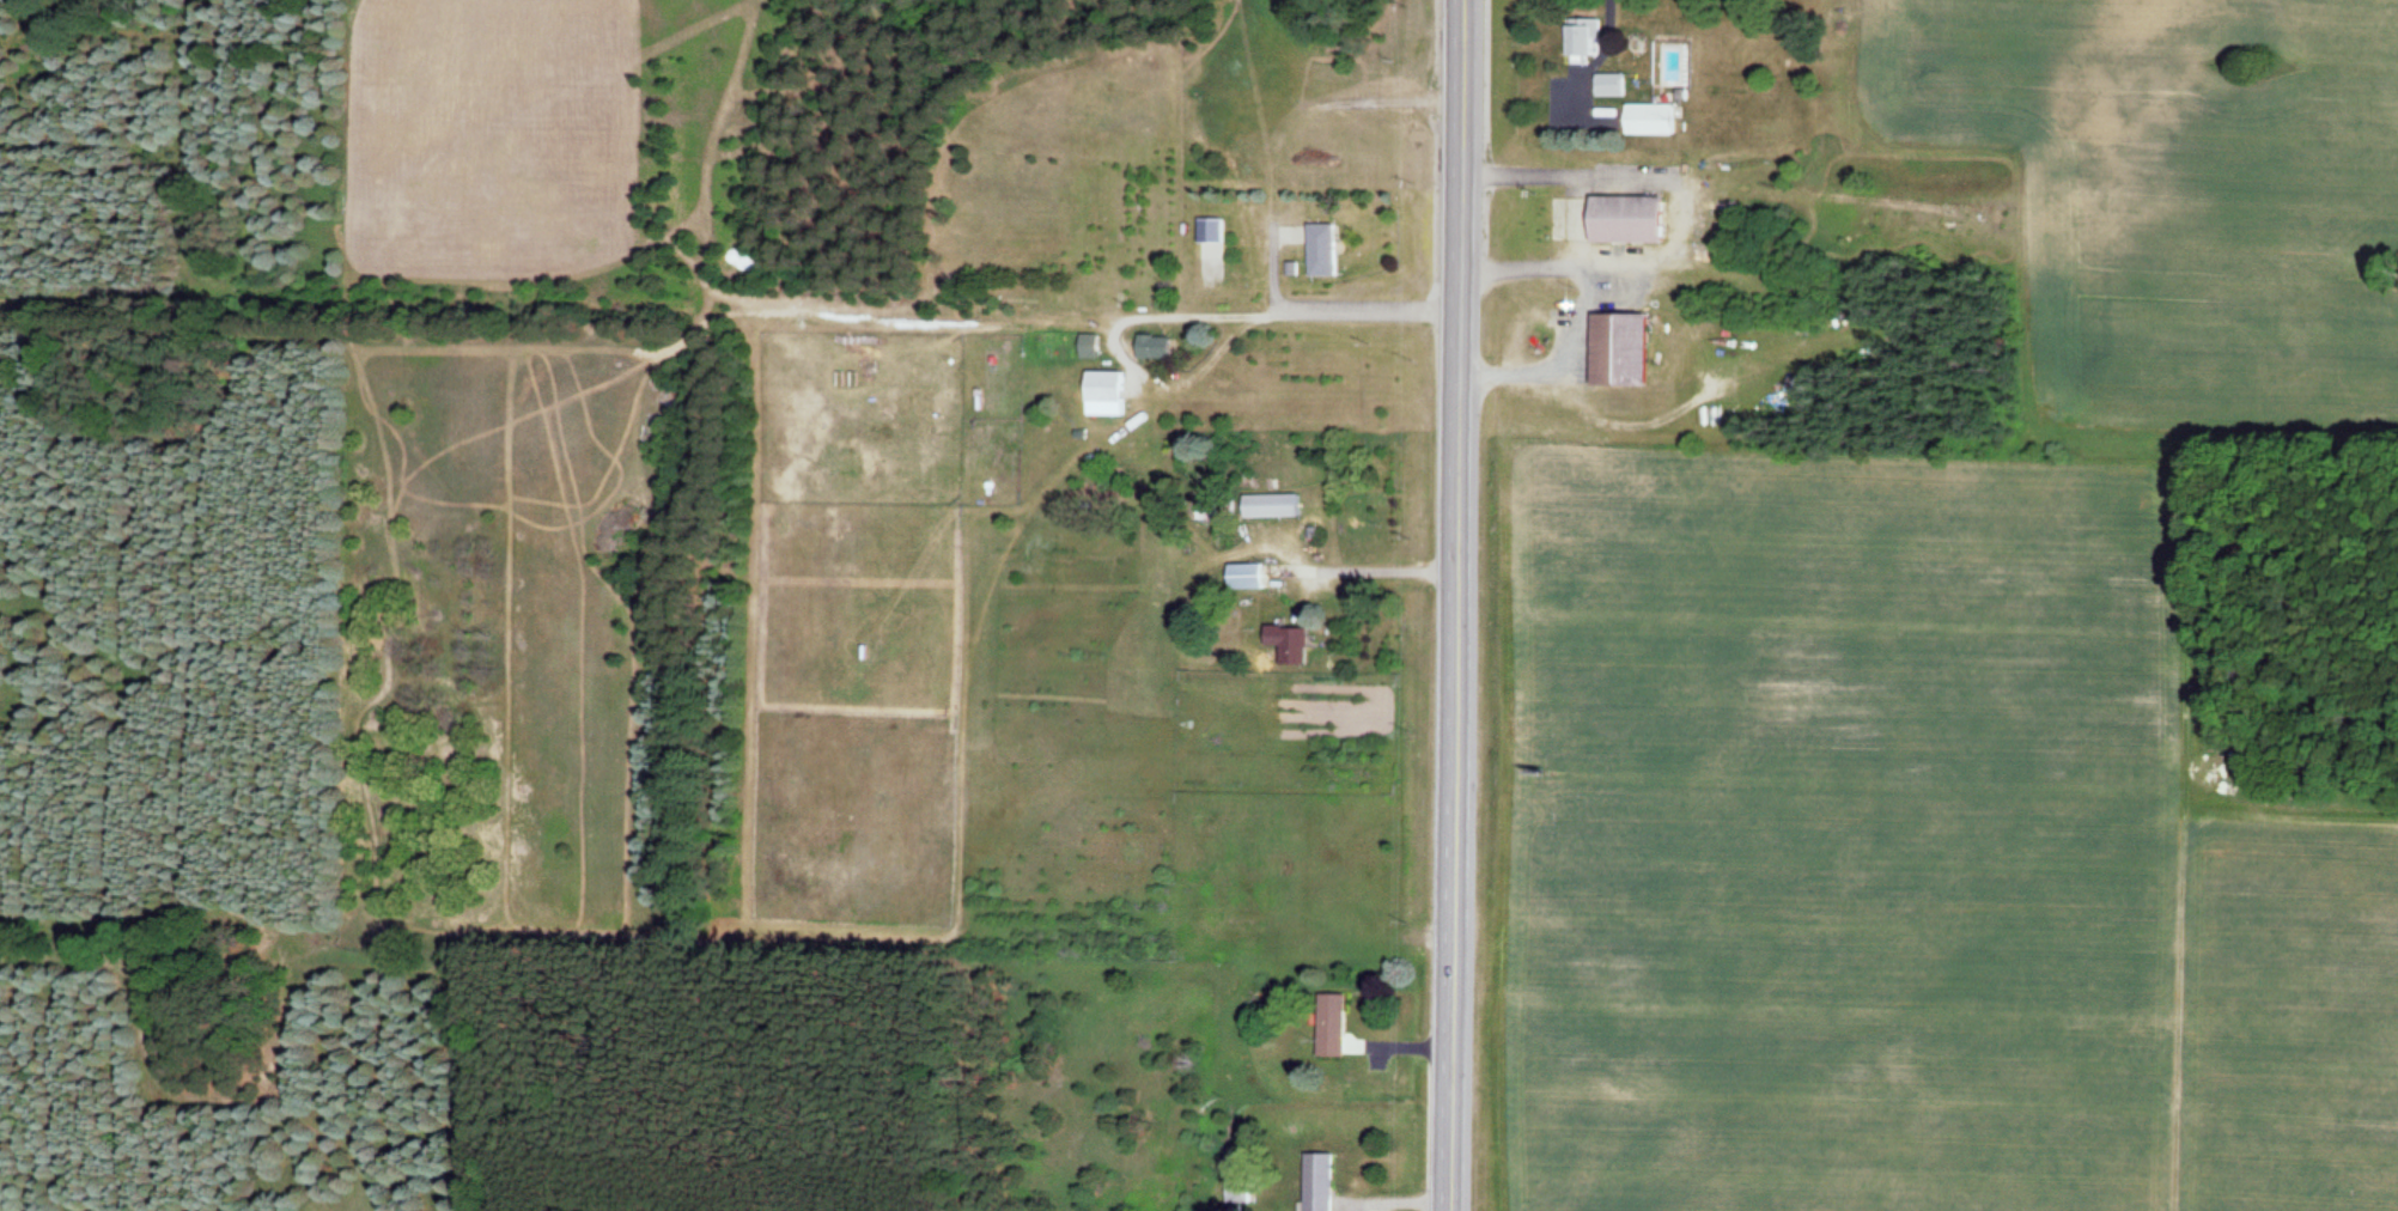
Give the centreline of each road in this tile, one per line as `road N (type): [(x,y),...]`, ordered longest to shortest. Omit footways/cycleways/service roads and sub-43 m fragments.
road 1 (primary): [(1448,1210),(1459,0)]

